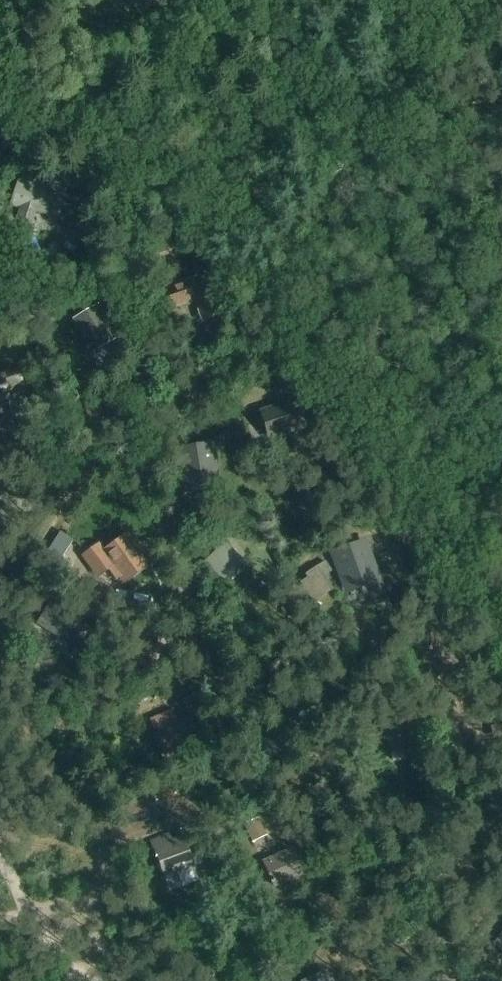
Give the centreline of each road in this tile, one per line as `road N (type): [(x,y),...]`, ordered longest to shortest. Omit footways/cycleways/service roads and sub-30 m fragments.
road 1 (track): [(462,980),(159,520),(147,463),(169,415),(174,378),(126,260),(132,155),(70,69),(0,24)]
road 2 (track): [(0,845),(28,916),(90,980)]
road 3 (track): [(24,907),(64,900),(94,910),(116,980)]

